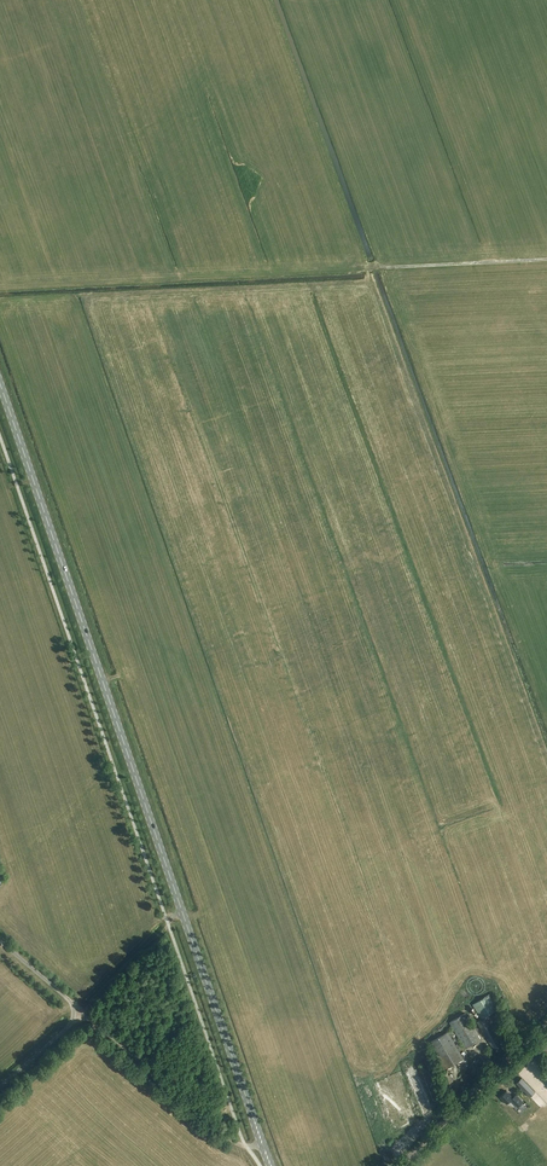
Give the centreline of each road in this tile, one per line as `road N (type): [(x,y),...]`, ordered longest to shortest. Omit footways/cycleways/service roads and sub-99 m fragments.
road 1 (primary): [(251,1113),(0,384)]
road 2 (track): [(246,1146),(75,1014)]
road 3 (unclassified): [(0,1086),(75,1014),(0,942)]
road 4 (tertiary): [(401,1165),(546,1022)]
road 5 (track): [(546,259),(378,267)]

